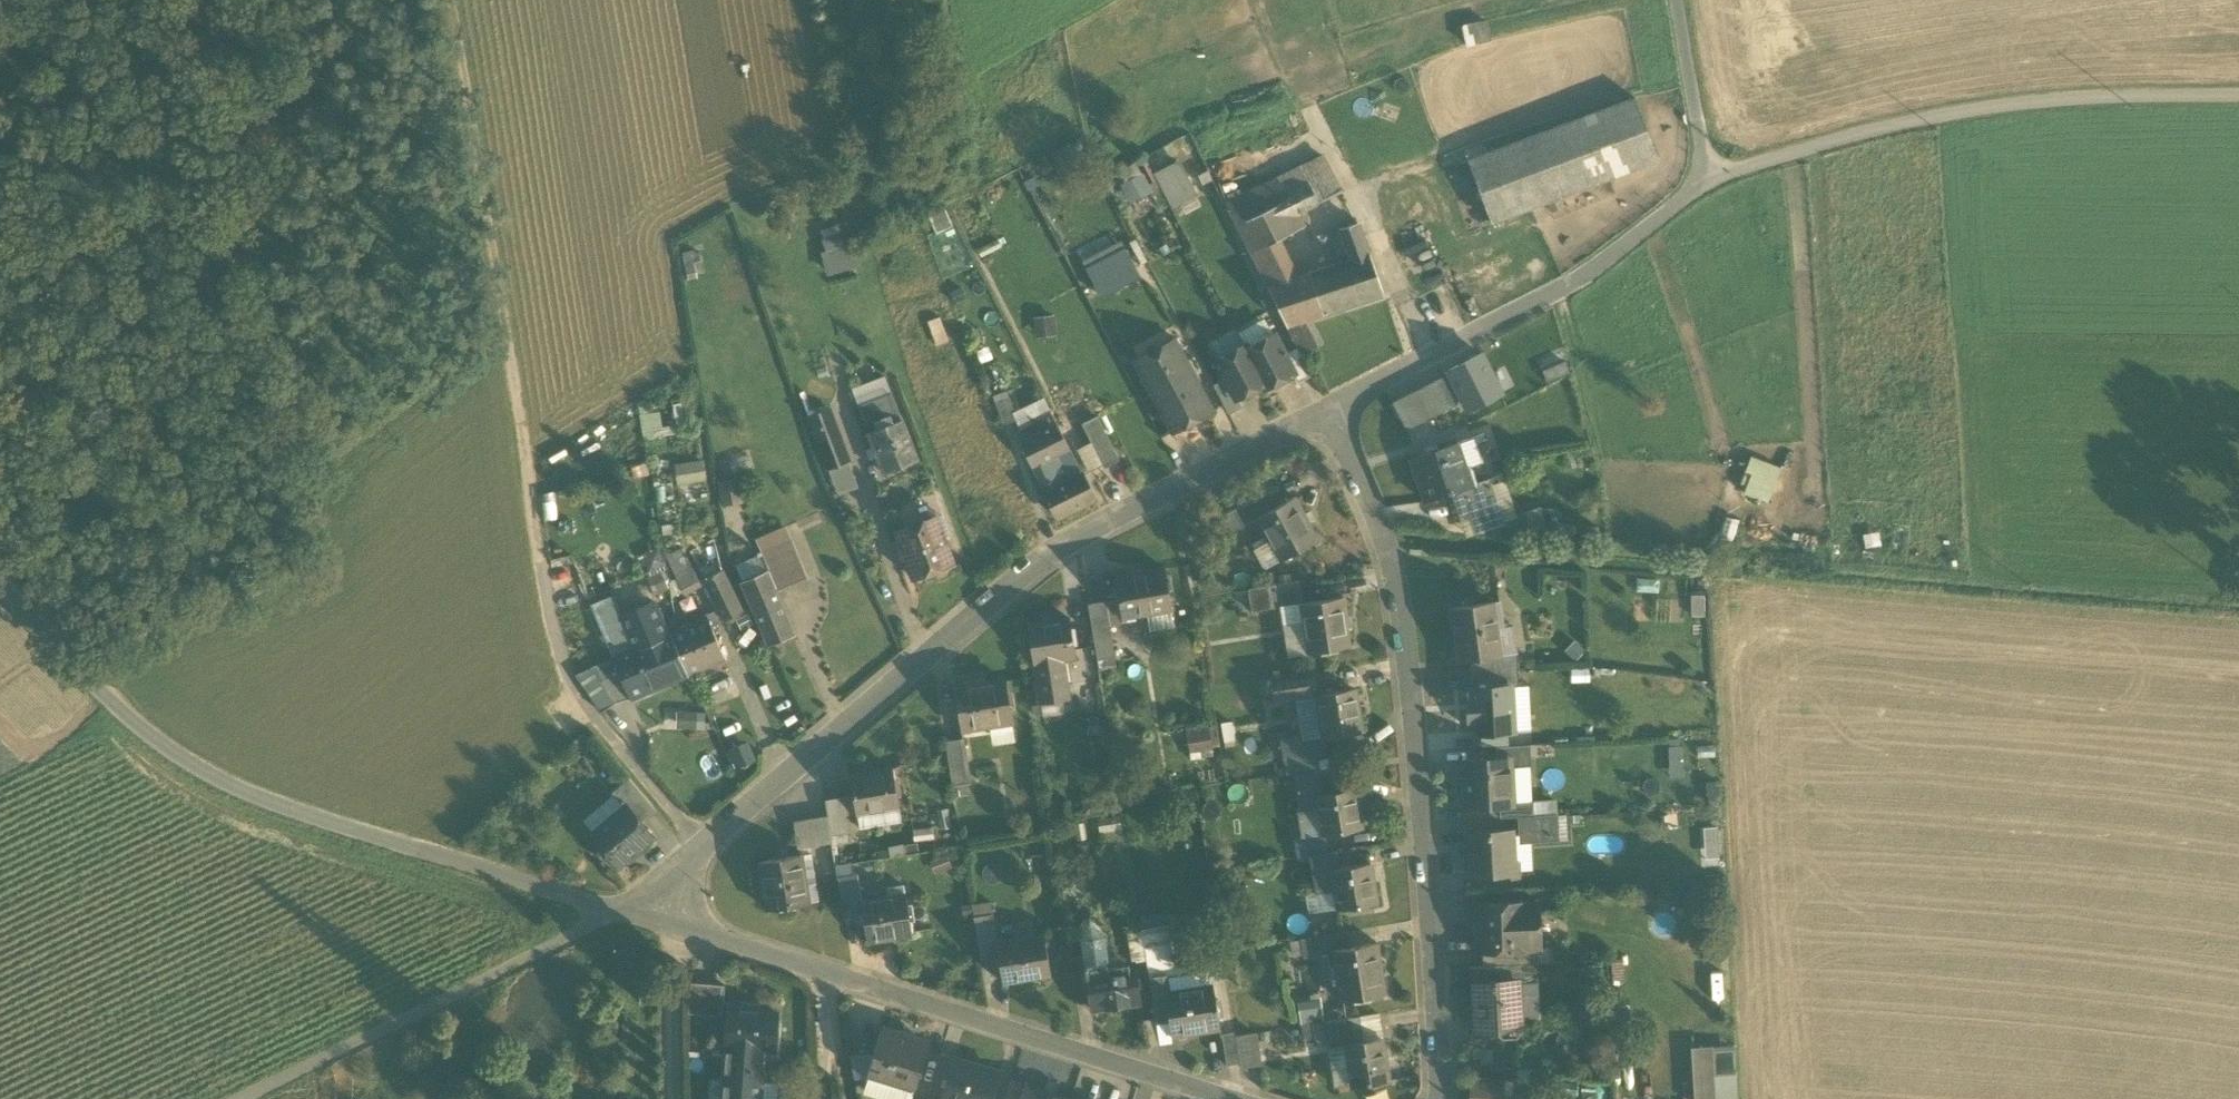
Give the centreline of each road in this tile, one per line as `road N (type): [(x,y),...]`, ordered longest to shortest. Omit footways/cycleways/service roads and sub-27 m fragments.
road 1 (track): [(701,845),(566,684),(450,0)]
road 2 (residential): [(1321,408),(1051,553),(628,911)]
road 3 (unclassified): [(0,585),(143,735),(241,797),(628,911)]
road 4 (residential): [(1321,408),(1357,466),(1404,615),(1439,1098)]
road 5 (residential): [(628,911),(1223,1098)]
road 6 (residential): [(1706,183),(1763,159),(2032,97),(2238,93)]
road 7 (residential): [(1706,183),(1672,201),(1594,272),(1321,408)]
road 8 (unclassified): [(628,911),(242,1098)]
road 9 (track): [(1676,0),(1706,183)]
road 10 (track): [(847,1098),(825,972)]

